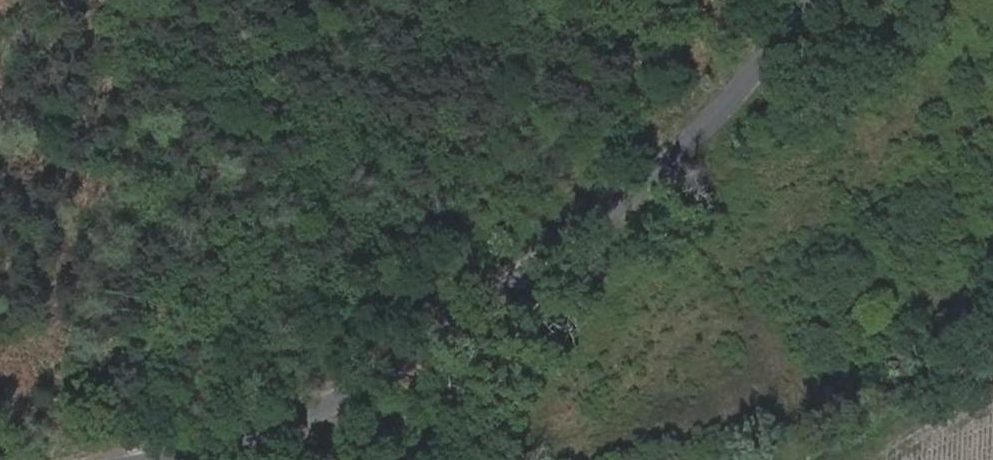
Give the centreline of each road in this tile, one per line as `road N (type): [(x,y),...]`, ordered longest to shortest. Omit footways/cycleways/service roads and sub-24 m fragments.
road 1 (unclassified): [(843,0),(525,286),(305,426),(122,459)]

